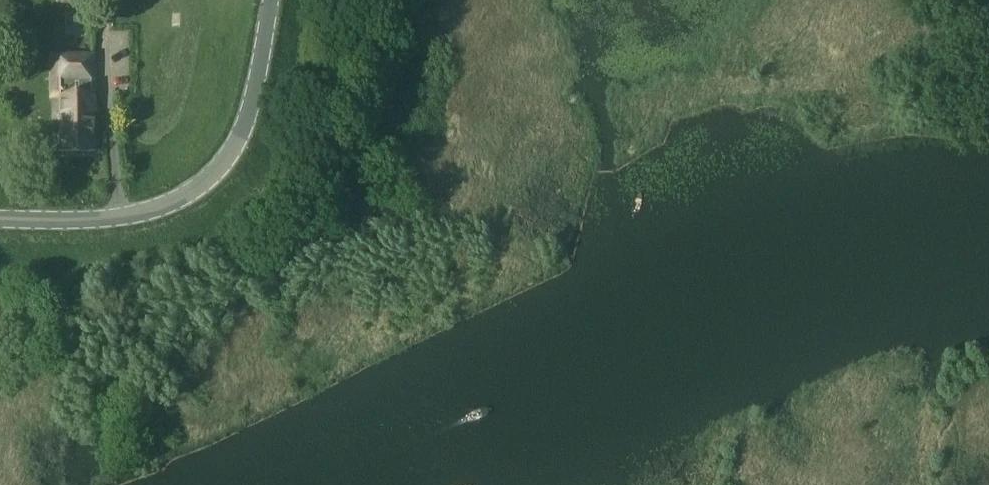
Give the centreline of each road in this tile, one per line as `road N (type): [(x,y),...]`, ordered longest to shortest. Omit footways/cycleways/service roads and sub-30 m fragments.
road 1 (tertiary): [(0,216),(118,216),(209,180),(234,142),(268,0)]

